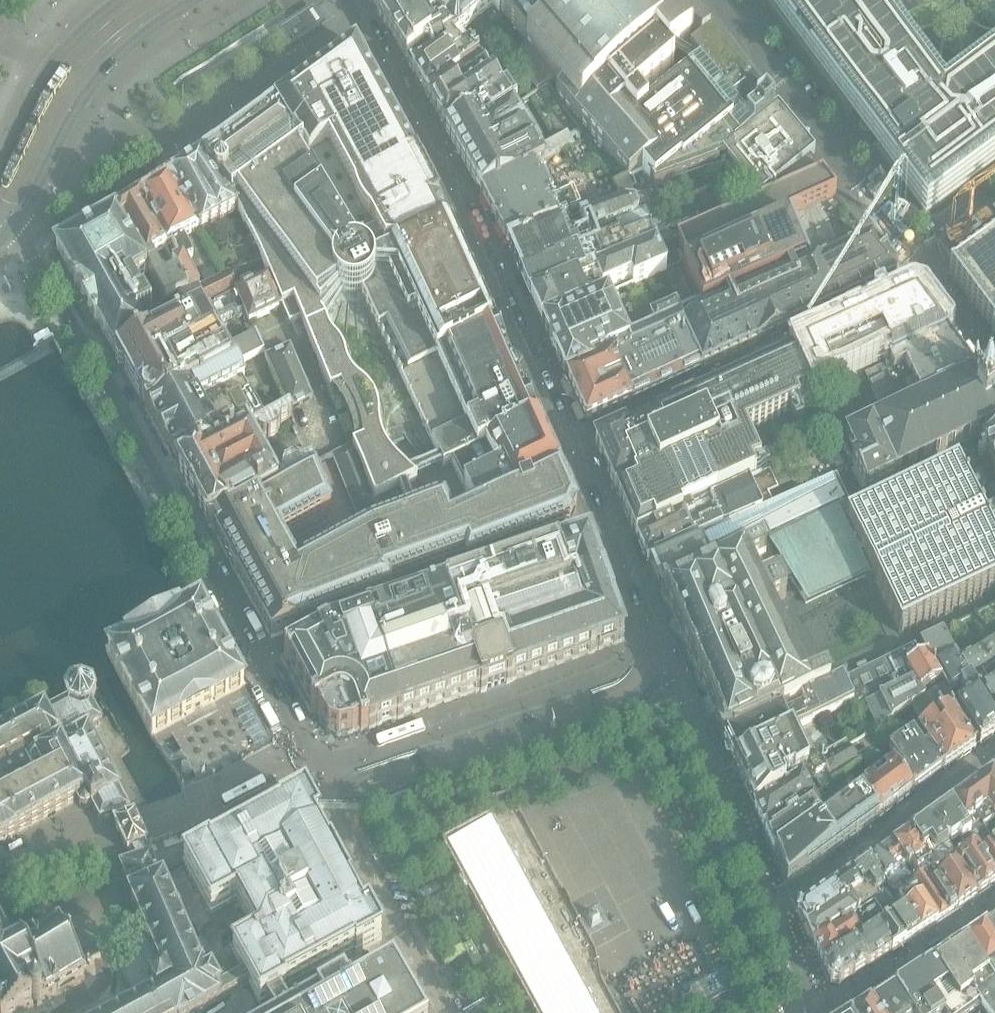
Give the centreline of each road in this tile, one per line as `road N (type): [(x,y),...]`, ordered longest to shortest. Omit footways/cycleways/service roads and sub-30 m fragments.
road 1 (residential): [(610,524),(666,649),(321,767),(258,657)]
road 2 (residential): [(258,657),(104,376),(1,212)]
road 3 (residential): [(346,0),(477,229),(575,438)]
road 4 (residential): [(924,272),(909,287),(575,438)]
road 5 (residential): [(610,524),(258,657)]
road 6 (residential): [(924,272),(716,0)]
road 7 (tertiary): [(76,68),(1,212)]
road 8 (residential): [(994,370),(924,272)]

